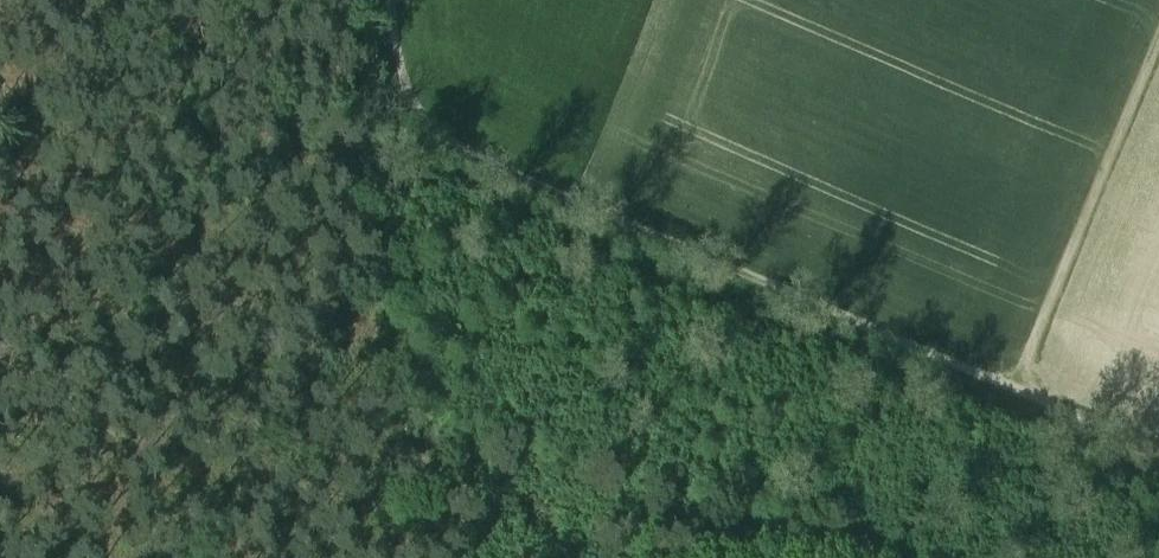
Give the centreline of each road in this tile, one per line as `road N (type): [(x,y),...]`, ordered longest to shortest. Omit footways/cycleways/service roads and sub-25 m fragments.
road 1 (track): [(406,111),(1013,377)]
road 2 (track): [(1013,377),(1158,13)]
road 3 (track): [(1013,377),(1158,444)]

